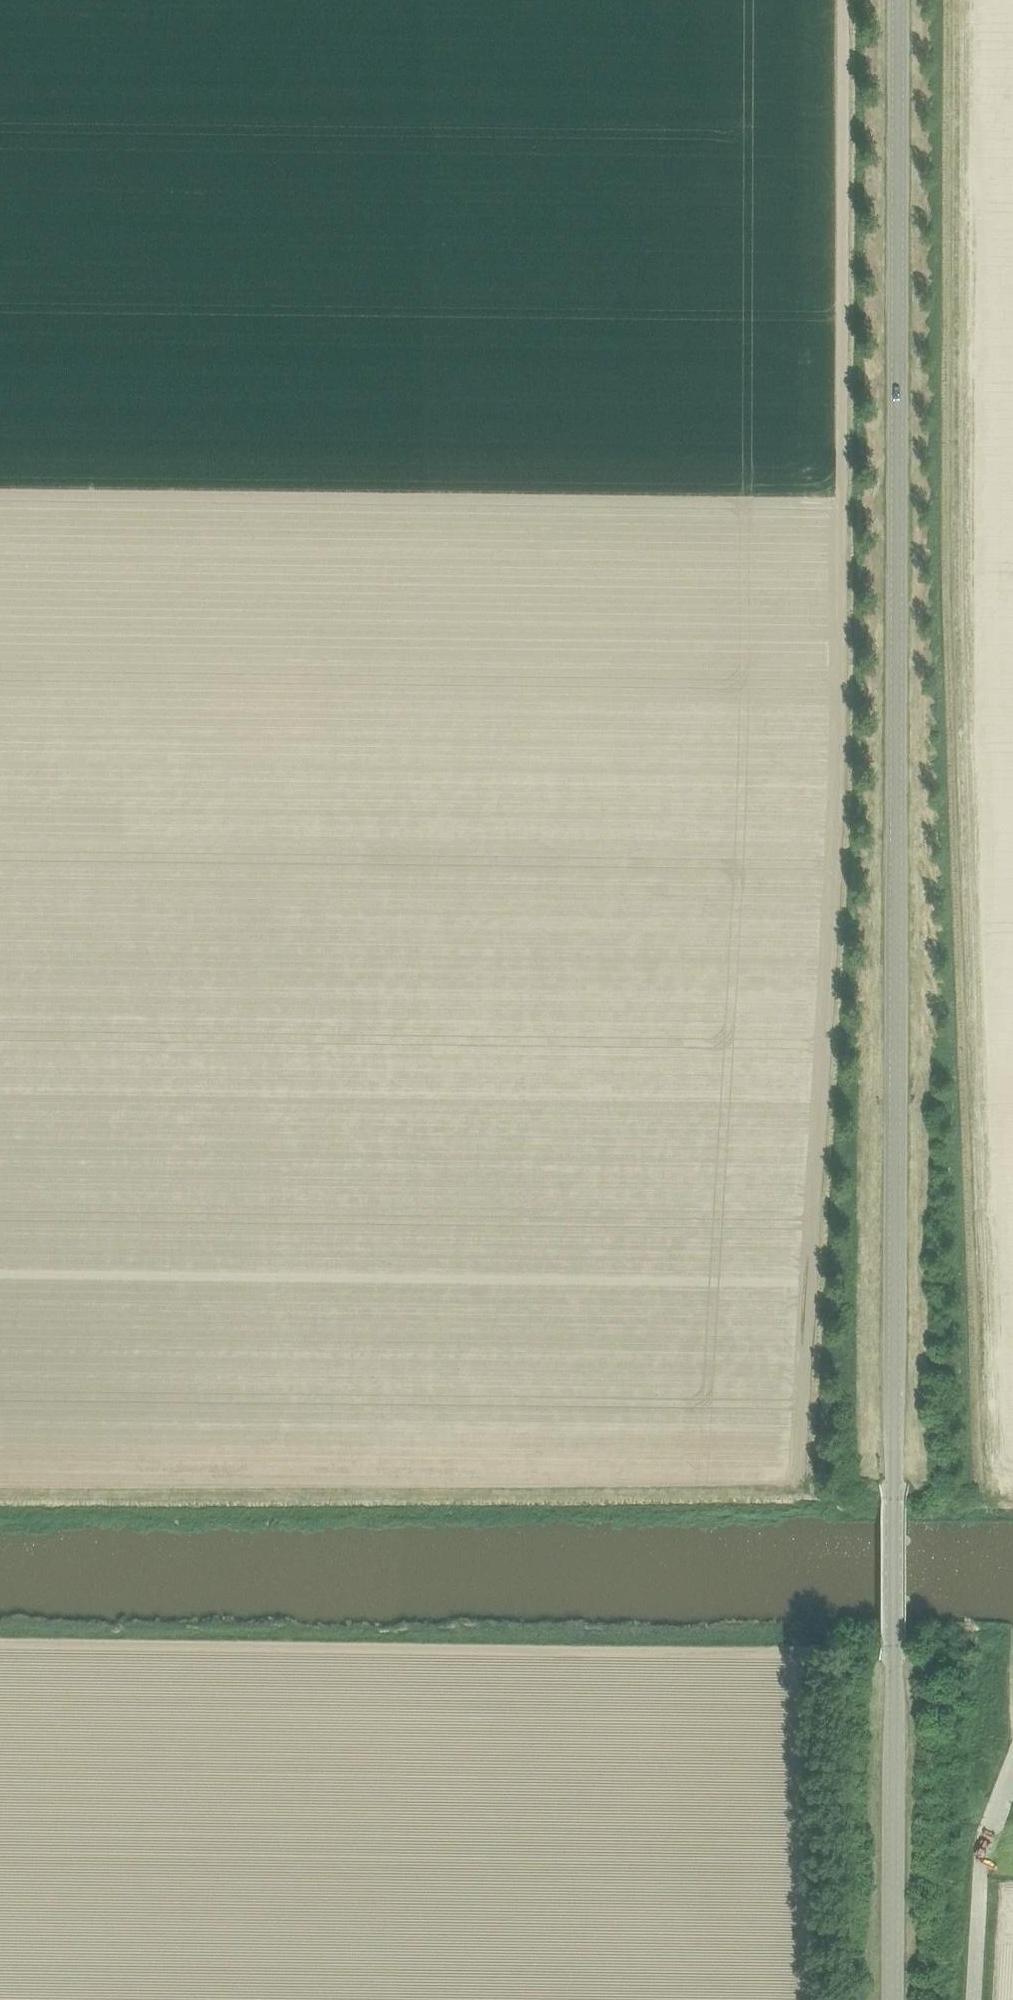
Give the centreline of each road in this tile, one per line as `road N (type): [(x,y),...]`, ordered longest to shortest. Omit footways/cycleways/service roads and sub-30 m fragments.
road 1 (unclassified): [(894,1498),(898,0)]
road 2 (unclassified): [(892,1999),(894,1657)]
road 3 (unclassified): [(894,1498),(894,1657)]

